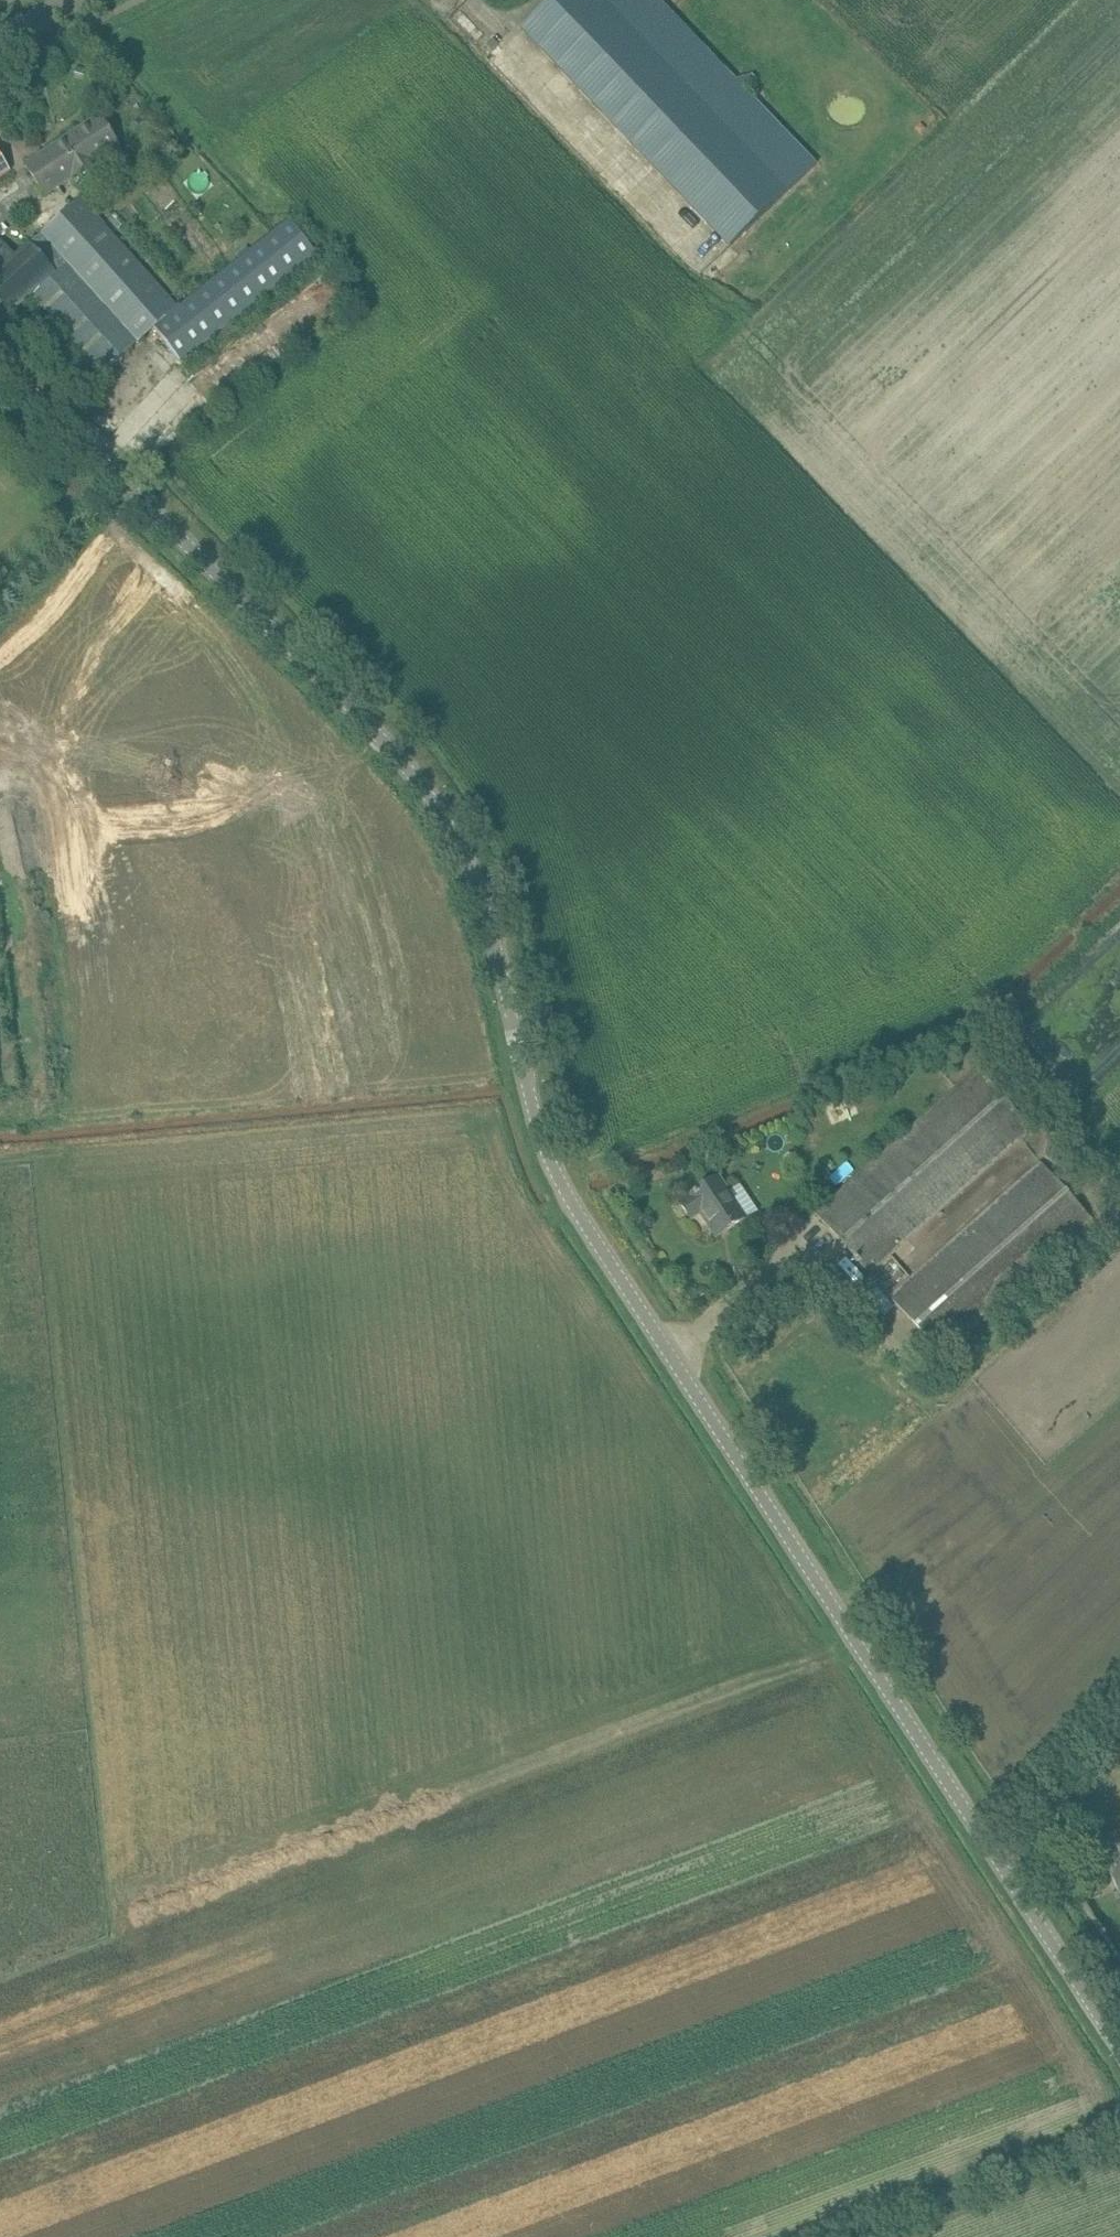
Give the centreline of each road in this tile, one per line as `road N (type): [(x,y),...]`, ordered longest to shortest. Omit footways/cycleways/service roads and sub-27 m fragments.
road 1 (unclassified): [(1119,2032),(560,1181),(528,1093),(484,904),(434,802),(355,710),(0,358)]
road 2 (track): [(832,2236),(1119,2129)]

